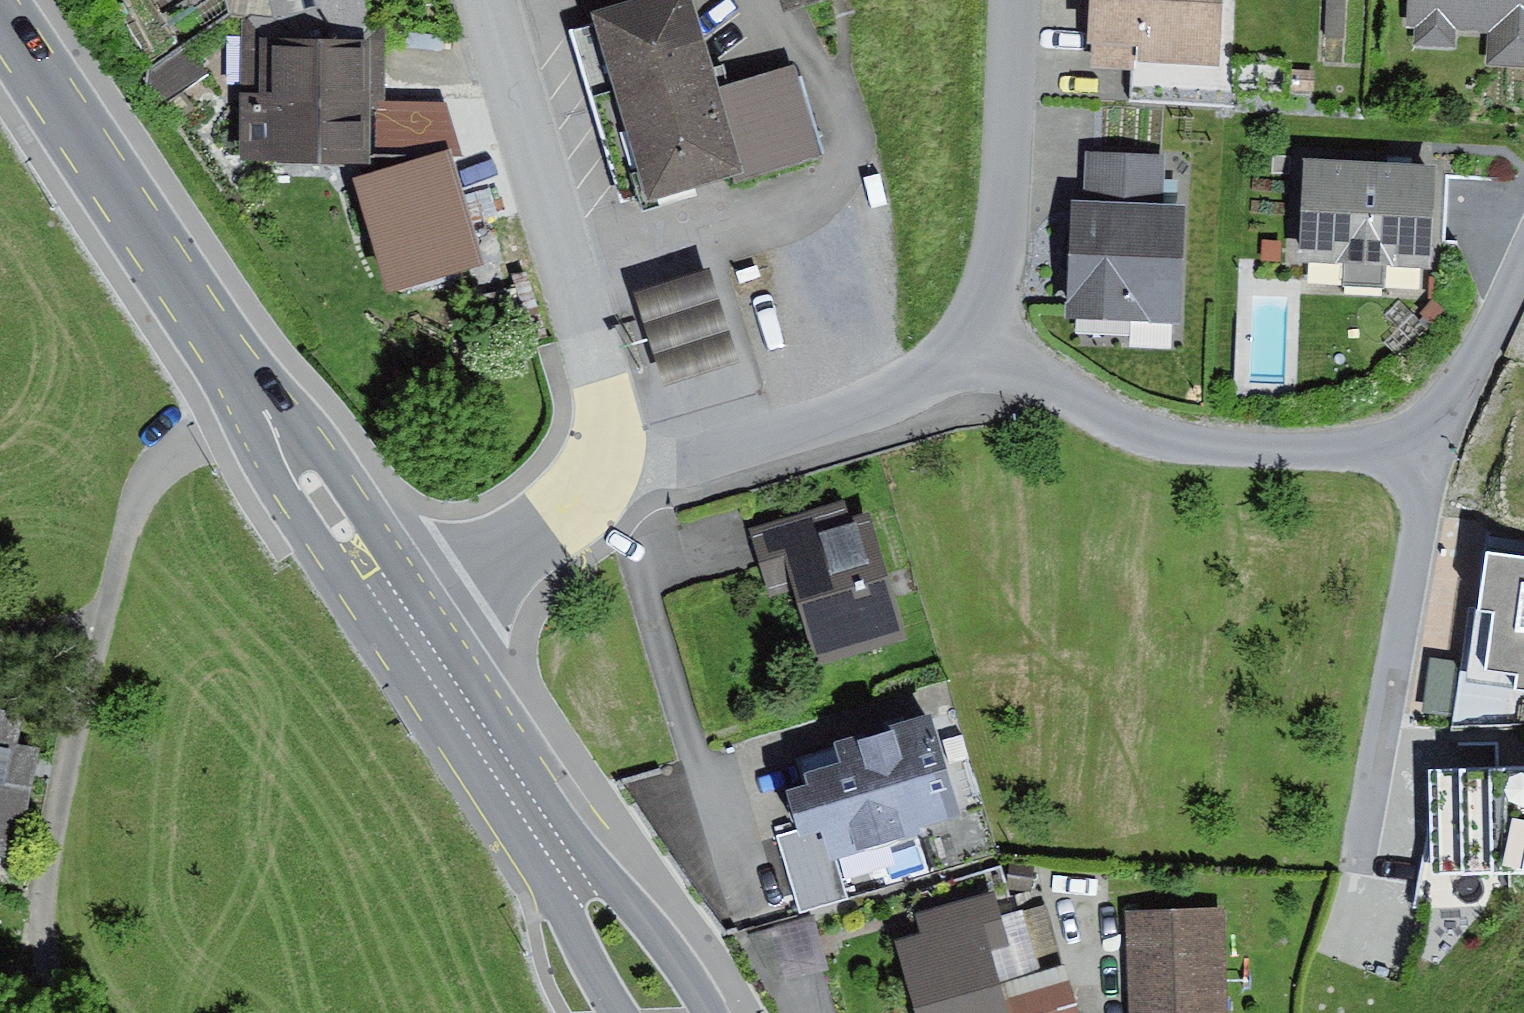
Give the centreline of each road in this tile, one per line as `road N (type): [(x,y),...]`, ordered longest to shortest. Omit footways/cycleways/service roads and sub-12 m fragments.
road 1 (track): [(59,1012),(49,965),(54,872),(154,413),(187,299)]
road 2 (primary): [(0,24),(410,627)]
road 3 (residential): [(1431,462),(1230,446),(1106,416),(1026,368),(959,349)]
road 4 (residential): [(597,447),(596,377),(484,0)]
road 5 (primary): [(410,627),(663,1012)]
road 6 (residential): [(1431,462),(1363,845)]
road 7 (residential): [(597,447),(634,457),(700,457),(870,396),(959,349)]
road 8 (residential): [(959,349),(997,201),(1012,0)]
road 9 (residential): [(410,627),(577,496),(597,447)]
road 10 (residential): [(1523,260),(1431,462)]

